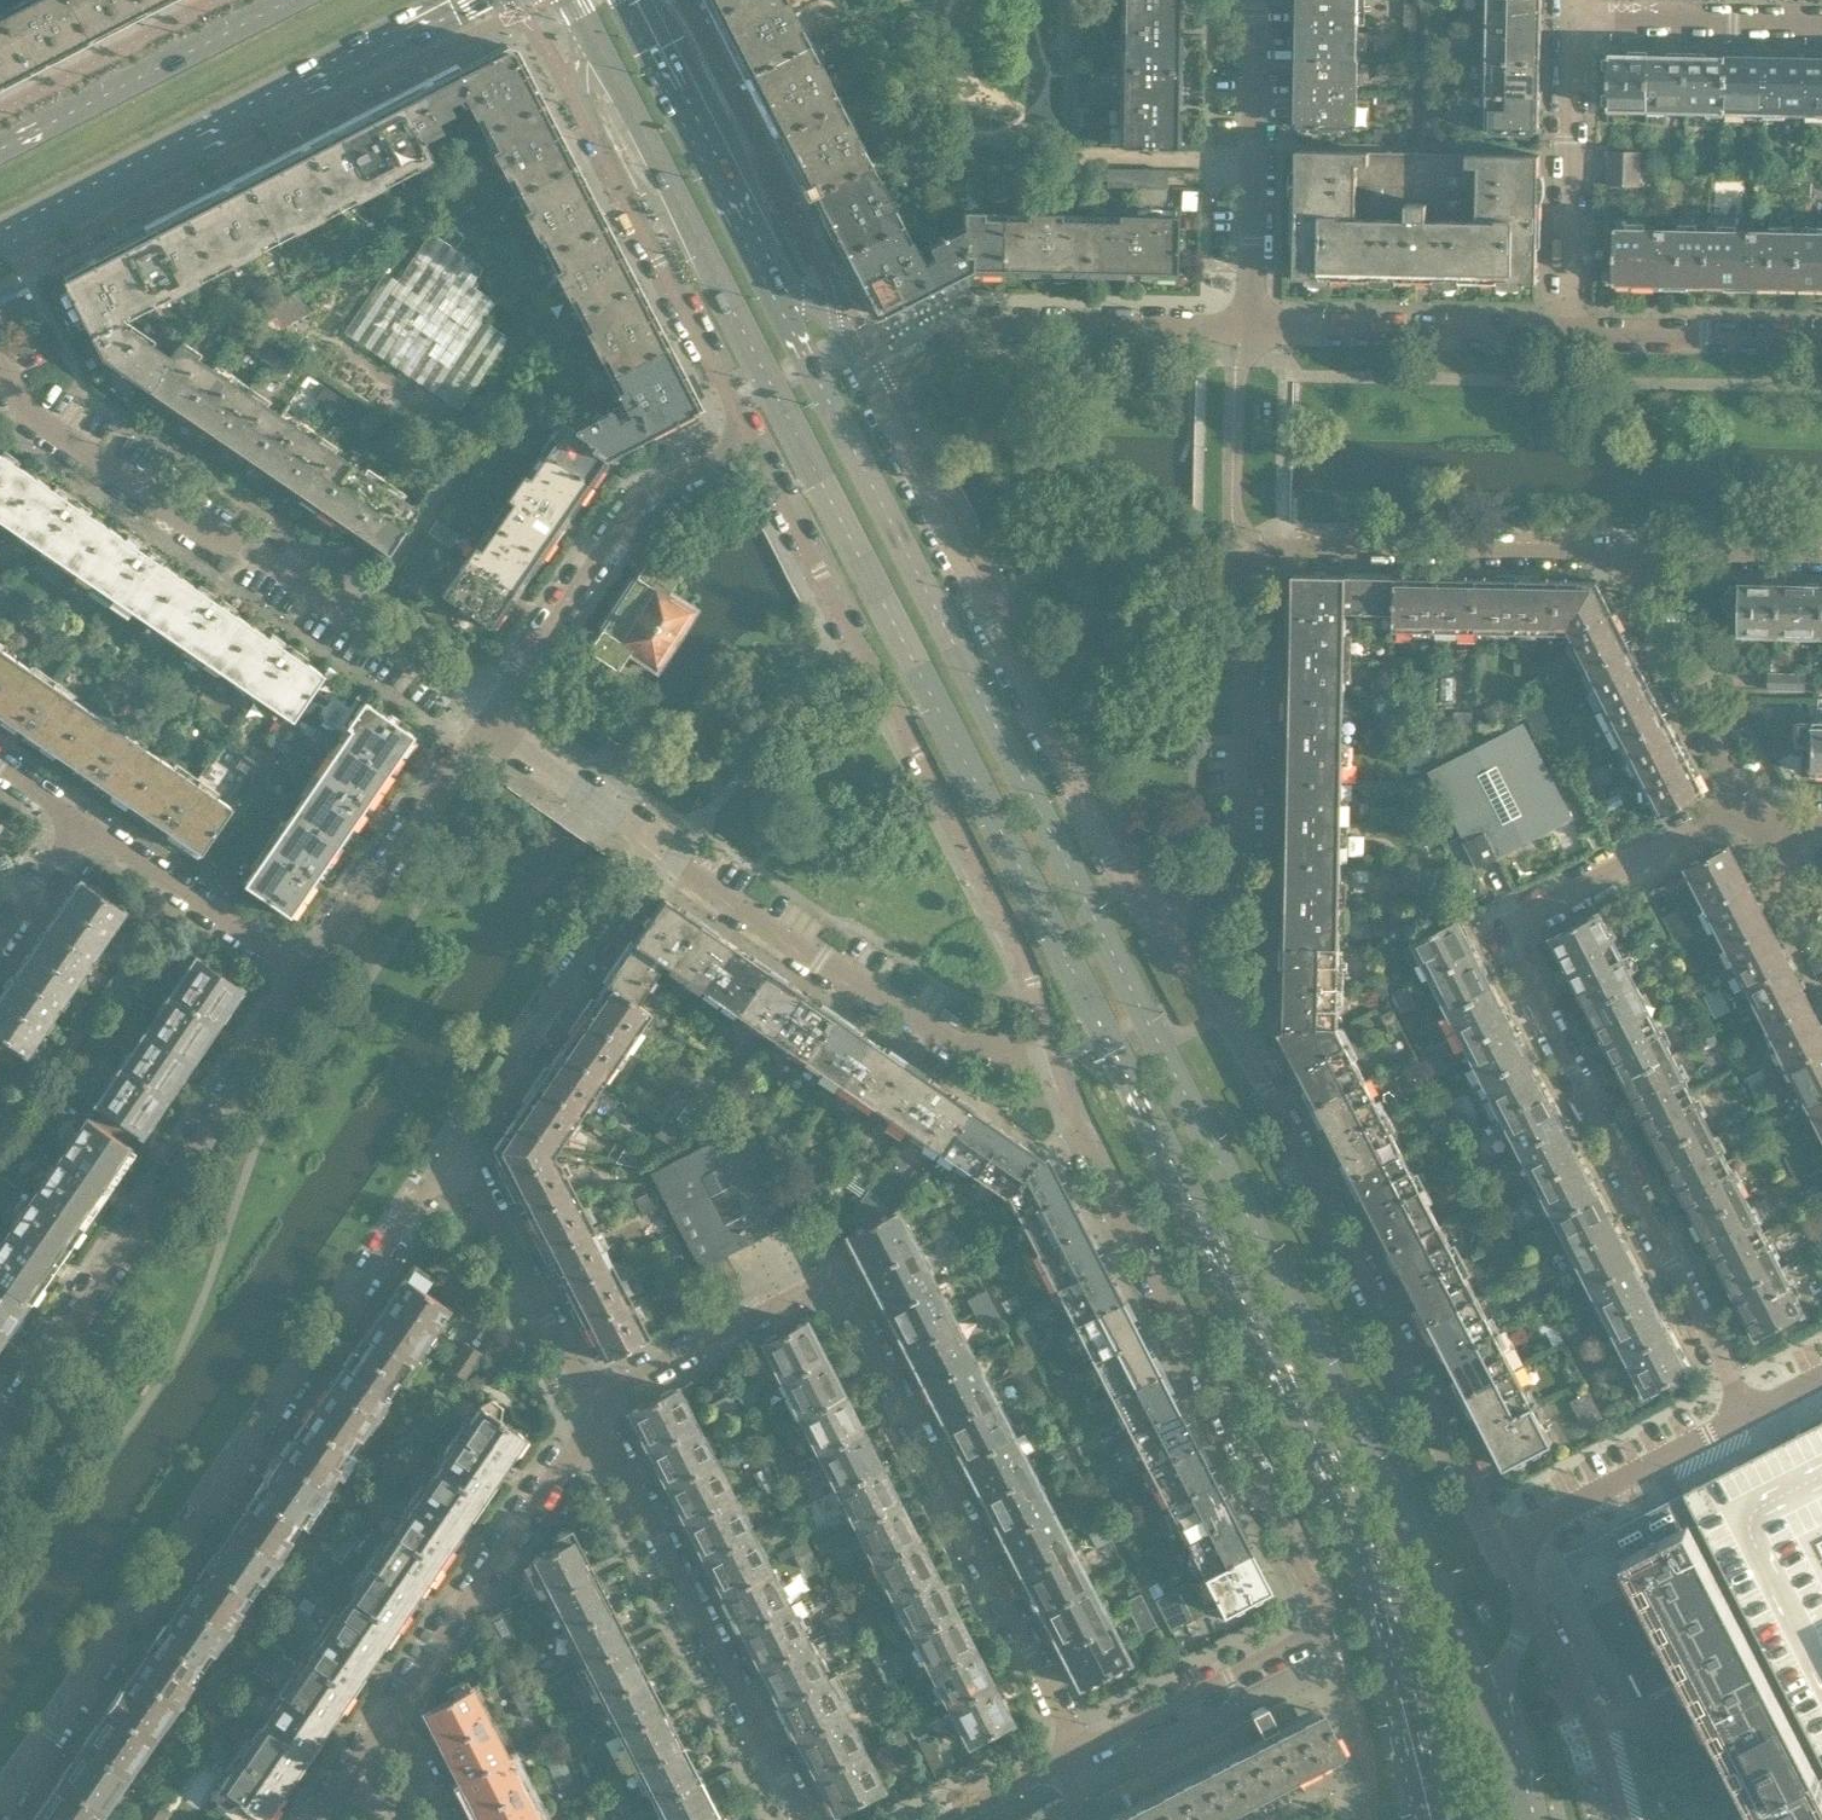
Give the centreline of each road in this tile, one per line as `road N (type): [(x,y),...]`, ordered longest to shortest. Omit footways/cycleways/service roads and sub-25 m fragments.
road 1 (primary): [(578,0),(1340,1512),(1373,1590),(1433,1819)]
road 2 (primary): [(1488,1707),(1397,1496),(808,361),(768,267)]
road 3 (residential): [(1058,1063),(1086,1149),(1331,1620),(1066,1759)]
road 4 (residential): [(1749,1415),(1516,965),(1508,933),(1744,805)]
road 5 (residential): [(0,1809),(455,1142)]
road 6 (residential): [(596,1411),(621,1384),(796,1292),(819,1285),(841,1292),(1062,1715),(1066,1759)]
road 7 (residential): [(1157,926),(1237,874),(1245,846),(1249,578),(1257,557),(1281,545),(1619,554)]
road 8 (residential): [(1497,1546),(1265,1089),(1157,926)]
road 9 (residential): [(749,440),(881,696),(919,750),(1033,982),(1058,1063)]
road 10 (residential): [(1157,926),(1109,862),(872,387)]
road 11 (residential): [(487,713),(369,627),(23,406),(0,367)]
road 12 (residential): [(308,974),(0,1423)]
road 13 (primary): [(0,240),(470,0)]
road 14 (residential): [(573,0),(581,118),(749,440)]
road 15 (residential): [(1058,1063),(977,1054),(684,871),(660,844)]
road 16 (residential): [(596,1411),(805,1819)]
road 17 (residential): [(1246,321),(989,320),(872,387)]
road 18 (residential): [(749,440),(650,491),(487,713)]
road 19 (residential): [(383,1714),(596,1411)]
road 20 (residential): [(455,1142),(660,844)]
road 21 (residential): [(1575,330),(1246,321)]
road 22 (residential): [(1246,321),(1254,0)]
road 23 (residential): [(487,713),(308,974)]
road 24 (residential): [(1578,16),(1575,330)]
road 25 (primary): [(275,0),(0,140)]
road 26 (residential): [(455,1142),(596,1411)]
road 27 (primary): [(768,267),(633,0)]
road 28 (residential): [(1497,1546),(1749,1415)]
road 29 (residential): [(1619,554),(1744,805)]
road 30 (residential): [(78,821),(308,974)]
road 31 (residential): [(1821,338),(1575,330)]
road 32 (residential): [(1578,16),(1821,15)]
road 33 (residential): [(1619,1819),(1592,1726),(1523,1600)]
road 34 (unclassified): [(660,844),(524,750),(487,713)]
road 35 (residential): [(1619,554),(1821,558)]
road 36 (residential): [(872,387),(844,342),(768,267)]
road 37 (residential): [(1754,822),(1821,955)]
road 38 (residential): [(78,821),(0,937)]
road 39 (residential): [(1066,1759),(948,1819)]
road 40 (residential): [(320,1819),(383,1714)]
road 41 (residential): [(442,1819),(383,1714)]

